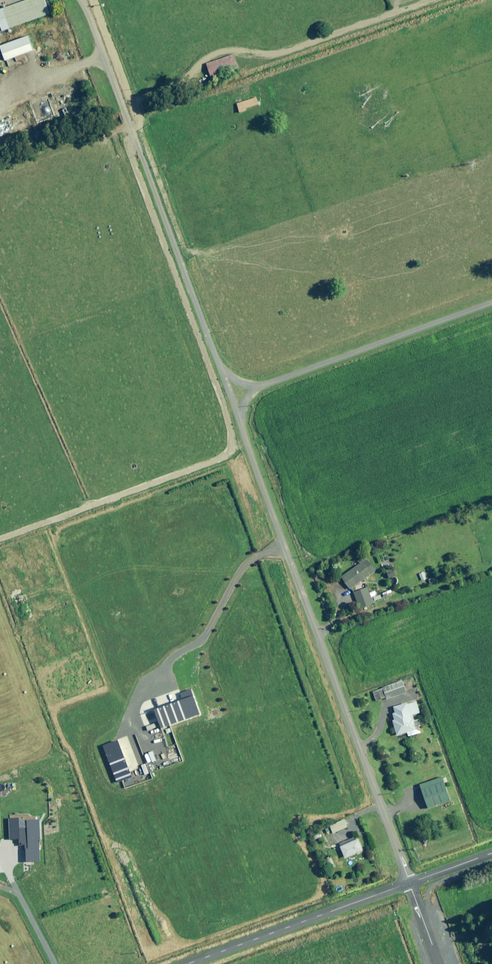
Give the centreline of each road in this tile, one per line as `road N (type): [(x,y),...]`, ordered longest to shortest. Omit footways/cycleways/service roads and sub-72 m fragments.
road 1 (unclassified): [(410,882),(238,415)]
road 2 (unclassified): [(222,372),(82,0)]
road 3 (unclassified): [(491,302),(257,387)]
road 4 (tertiary): [(187,963),(410,882)]

